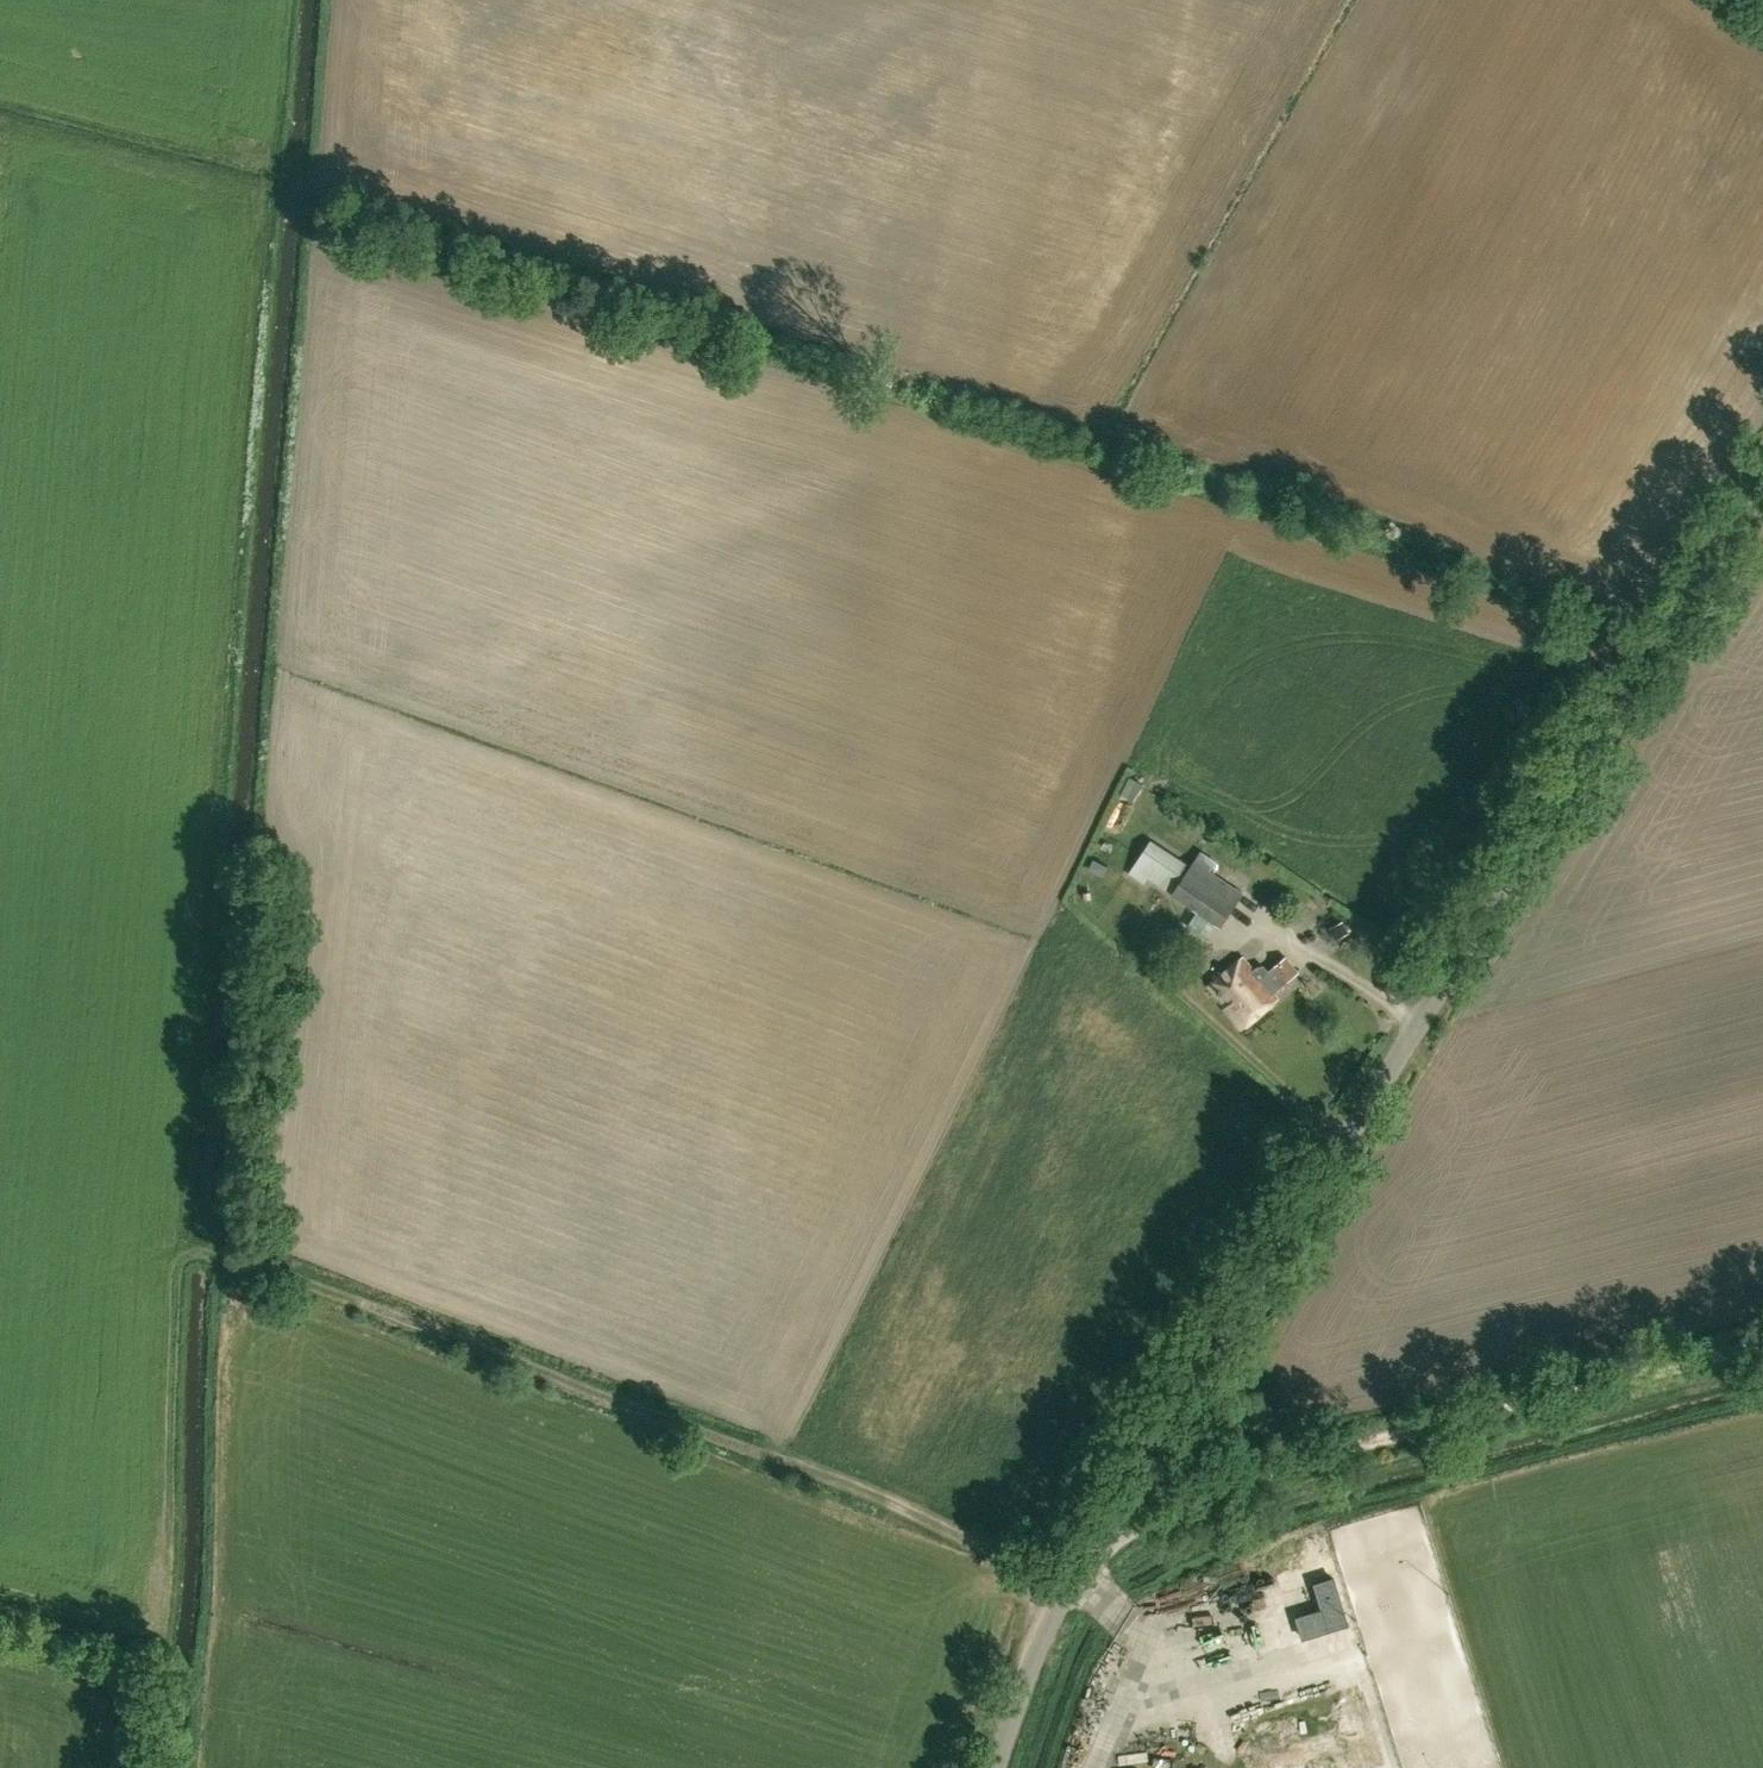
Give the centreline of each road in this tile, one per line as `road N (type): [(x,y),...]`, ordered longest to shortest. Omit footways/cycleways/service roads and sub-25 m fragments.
road 1 (unclassified): [(1008,1767),(1082,1576),(1762,470)]
road 2 (track): [(1104,1540),(1301,1469),(1762,1349)]

